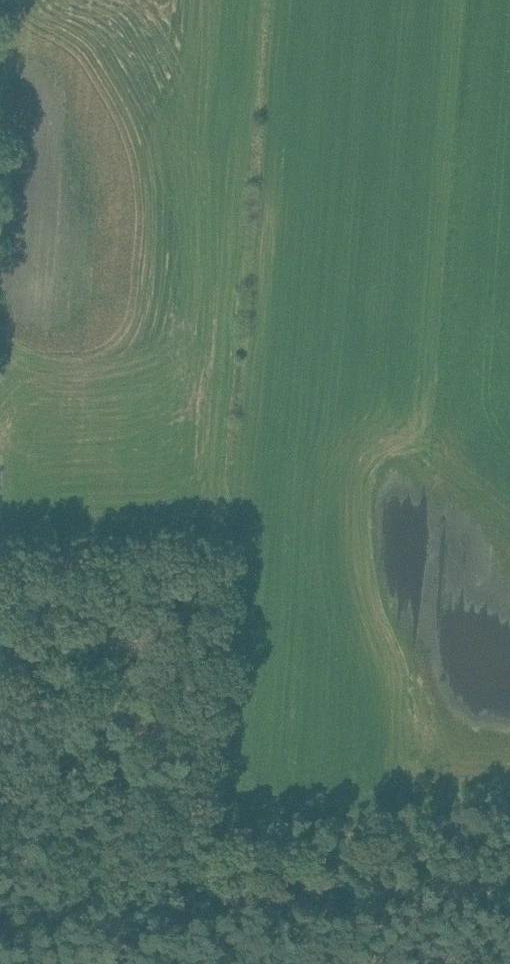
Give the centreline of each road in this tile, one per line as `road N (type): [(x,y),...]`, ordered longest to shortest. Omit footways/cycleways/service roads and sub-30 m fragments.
road 1 (track): [(509,844),(0,886)]

